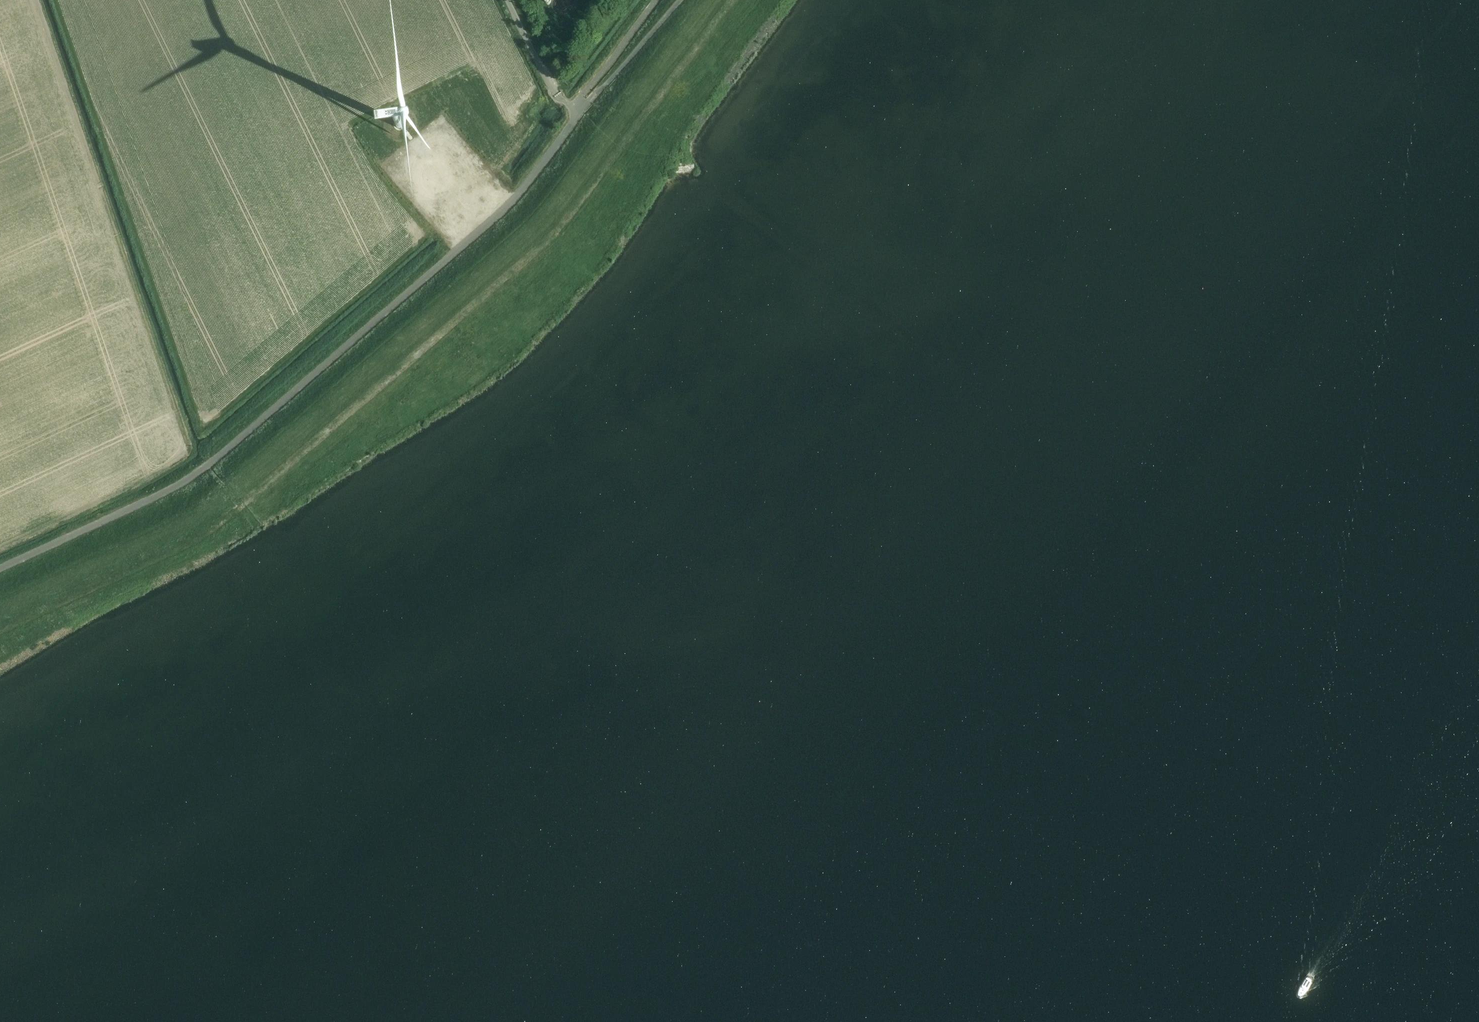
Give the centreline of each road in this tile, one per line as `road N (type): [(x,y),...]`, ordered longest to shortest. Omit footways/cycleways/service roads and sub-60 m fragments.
road 1 (unclassified): [(579,115),(557,96),(509,0)]

